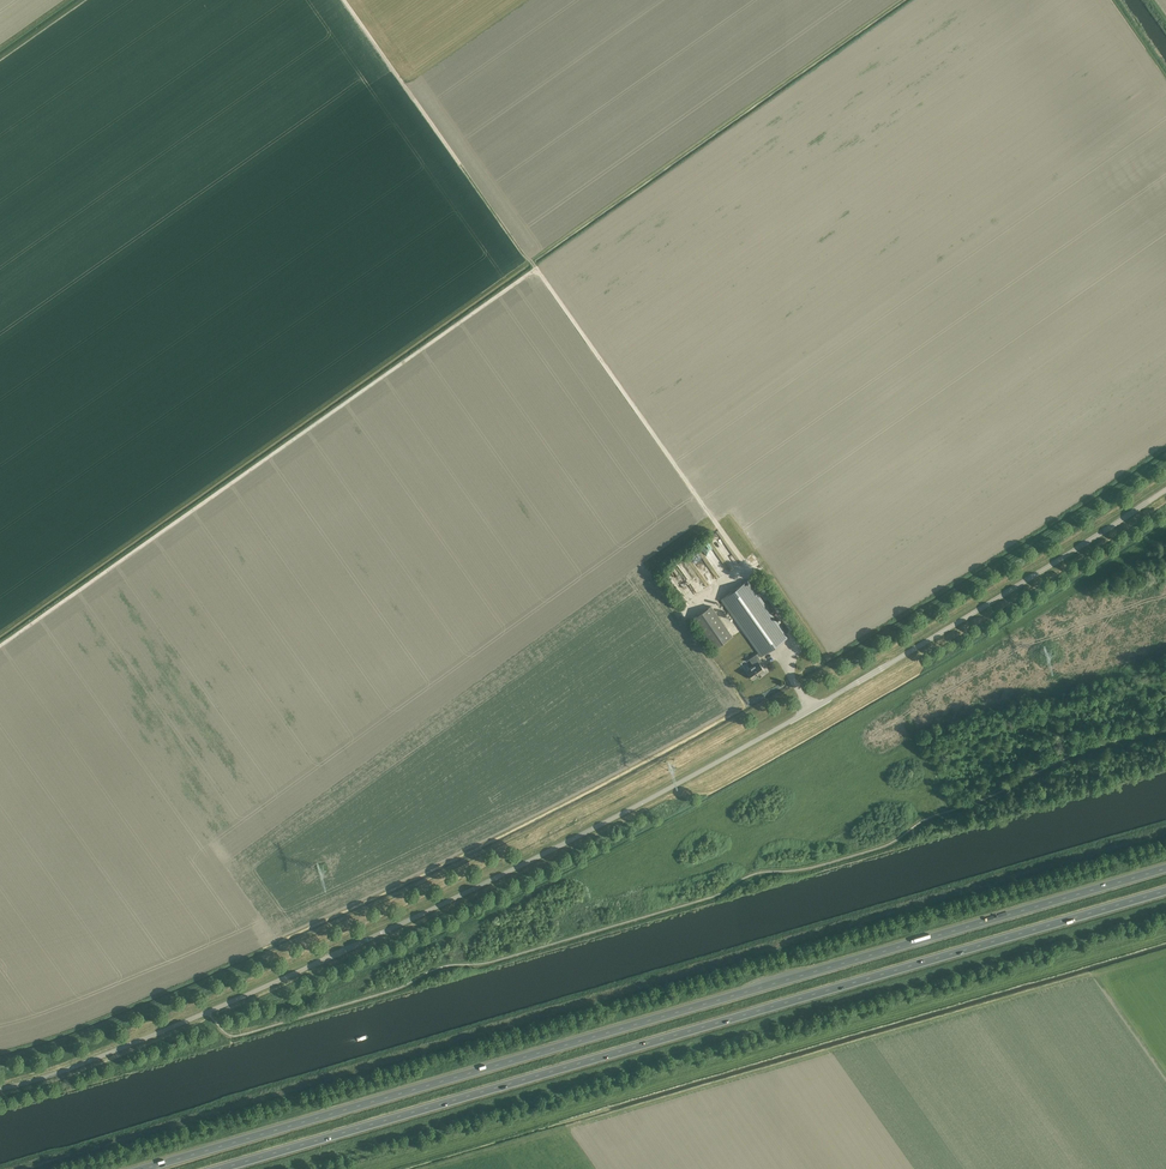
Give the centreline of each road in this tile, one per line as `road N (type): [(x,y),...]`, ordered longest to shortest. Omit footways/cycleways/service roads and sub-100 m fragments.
road 1 (tertiary): [(0,1089),(114,1052),(324,962),(645,802),(956,623),(1165,490)]
road 2 (trunk): [(1165,866),(148,1168)]
road 3 (track): [(725,535),(536,269),(0,646)]
road 4 (trunk): [(226,1168),(1165,892)]
road 5 (track): [(459,165),(344,0)]

